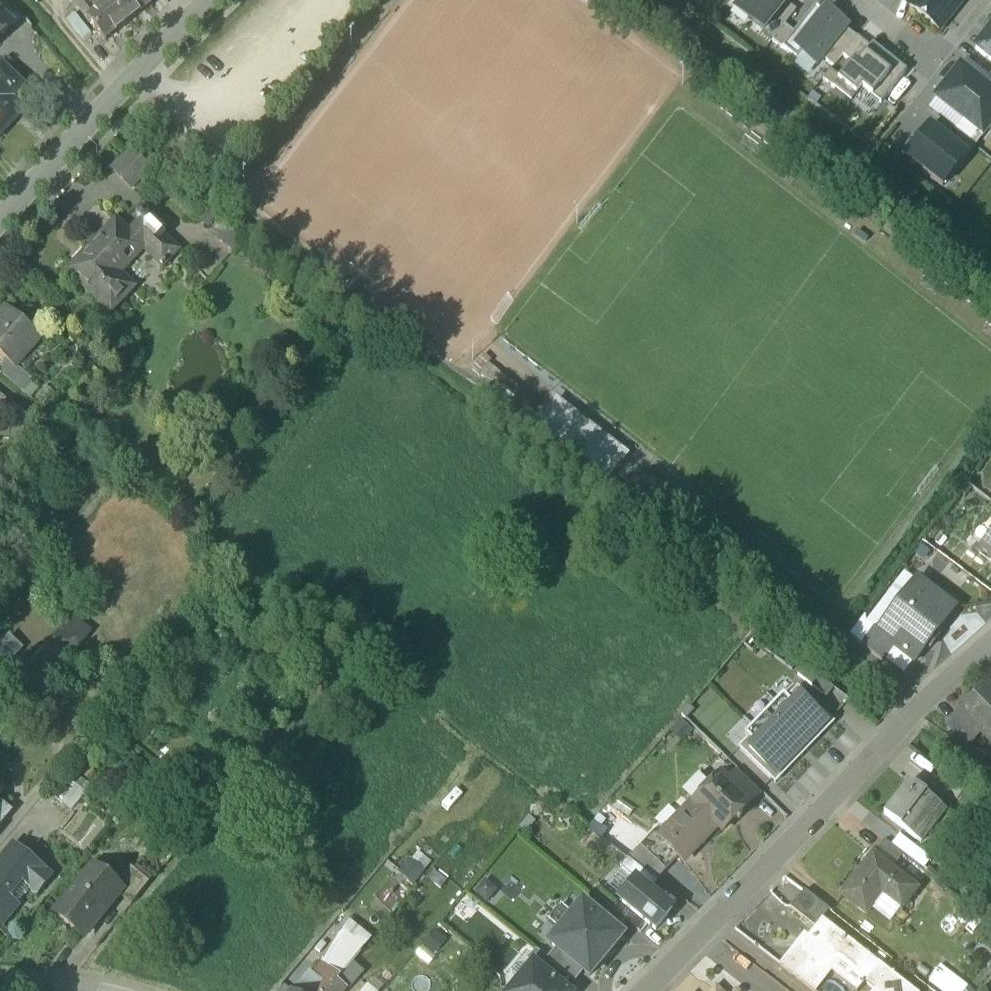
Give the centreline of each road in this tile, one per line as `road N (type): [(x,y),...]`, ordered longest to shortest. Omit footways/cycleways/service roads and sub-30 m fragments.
road 1 (residential): [(990,641),(704,934)]
road 2 (residential): [(217,0),(0,226)]
road 3 (residential): [(861,0),(937,56),(987,0)]

